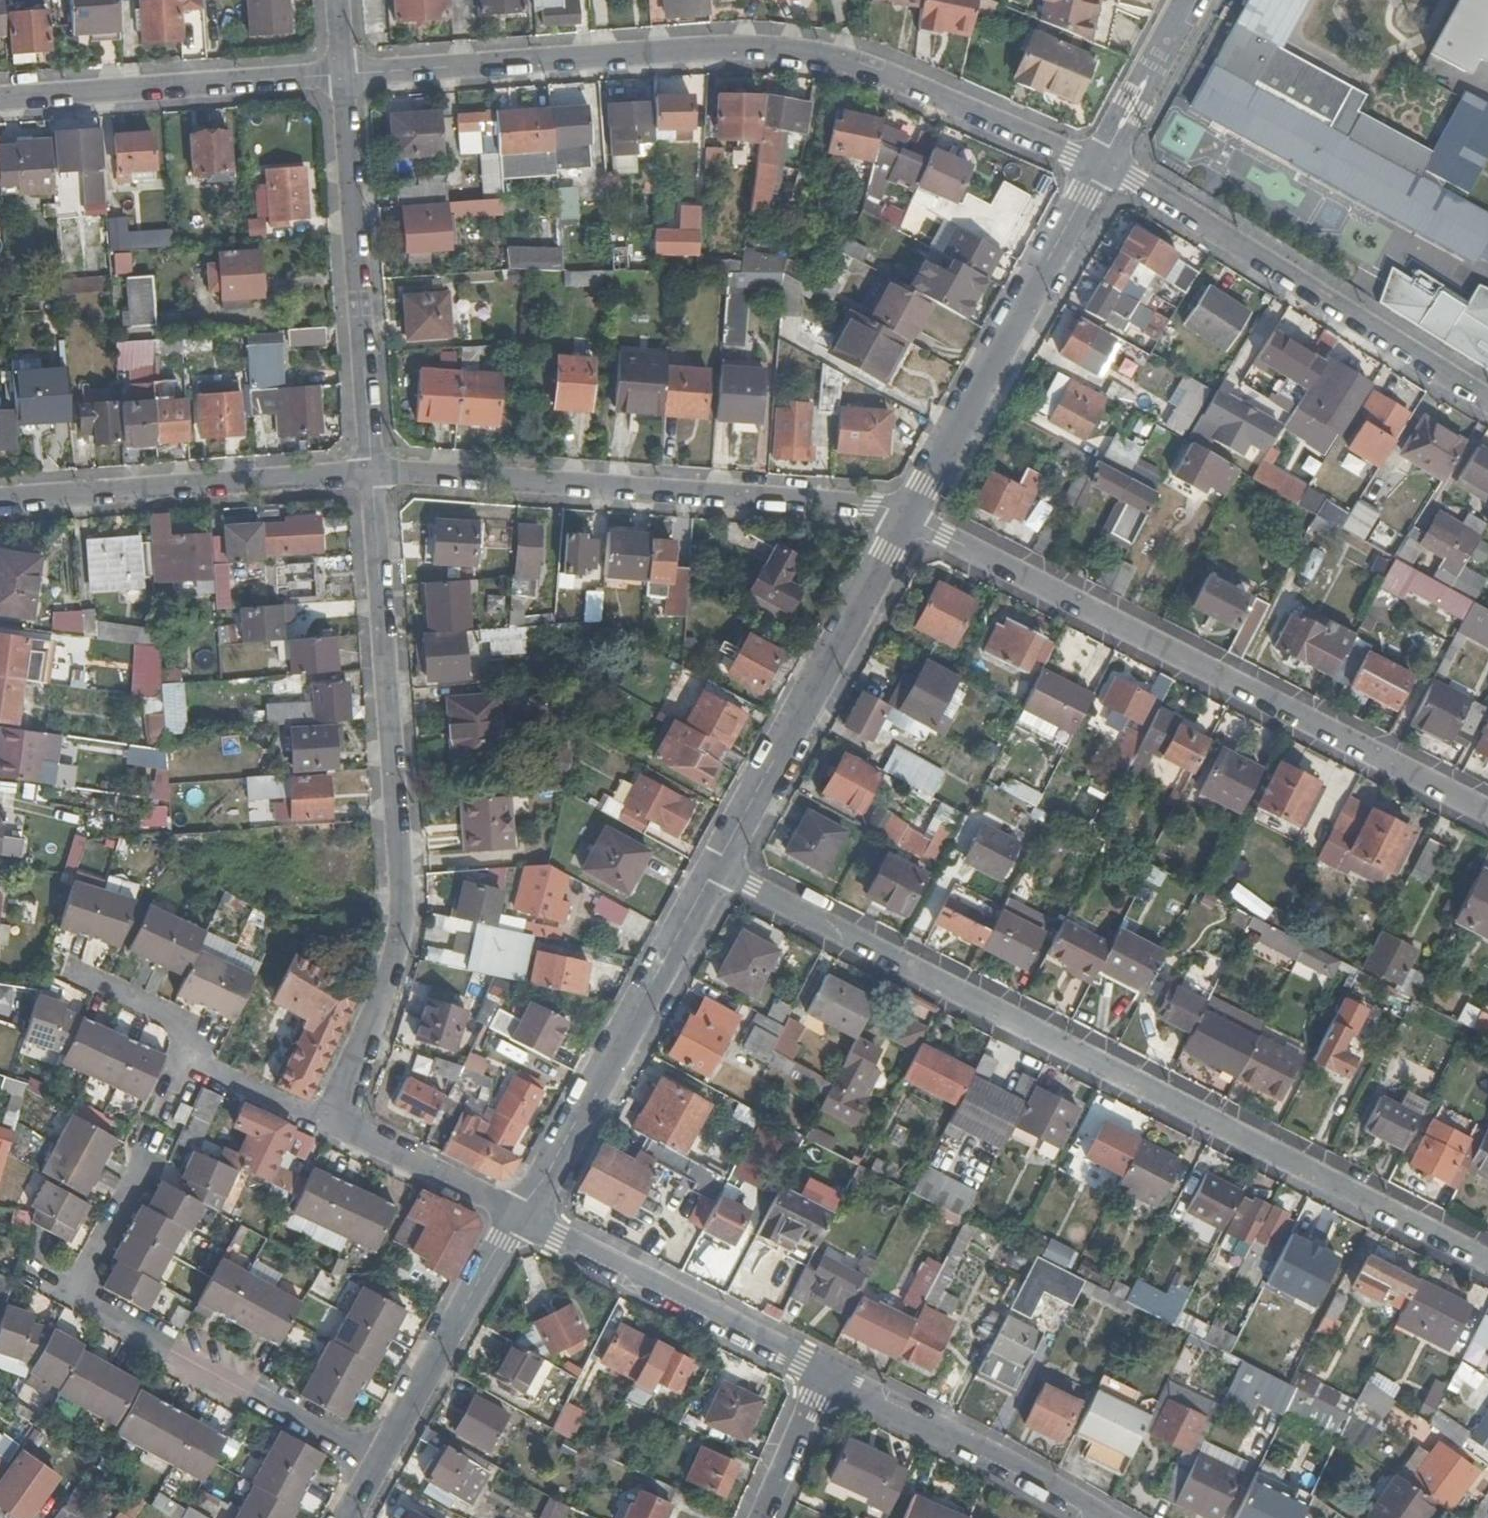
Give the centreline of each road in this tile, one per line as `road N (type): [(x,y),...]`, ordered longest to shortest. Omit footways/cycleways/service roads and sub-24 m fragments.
road 1 (residential): [(1487,1262),(716,869)]
road 2 (residential): [(347,75),(662,53),(794,54),(893,78),(1100,163)]
road 3 (residential): [(332,1123),(402,931),(403,834),(372,471)]
road 4 (residential): [(1487,820),(909,517)]
road 5 (residential): [(909,517),(873,507),(372,471)]
road 6 (residential): [(1100,163),(1487,397)]
road 7 (residential): [(909,517),(1100,163)]
road 8 (residential): [(716,869),(909,517)]
road 9 (residential): [(523,1220),(716,869)]
road 10 (residential): [(372,471),(347,75)]
road 11 (residential): [(0,500),(372,471)]
road 12 (residential): [(379,1463),(70,1294)]
road 13 (residential): [(0,99),(347,75)]
road 14 (residential): [(523,1220),(825,1376)]
road 15 (residential): [(825,1376),(1090,1517)]
road 16 (residential): [(379,1463),(523,1220)]
road 17 (residential): [(70,1294),(190,1063)]
road 18 (residential): [(523,1220),(332,1123)]
road 19 (residential): [(1100,163),(1189,0)]
road 20 (residential): [(190,1063),(171,1019),(72,972)]
road 21 (residential): [(332,1123),(190,1063)]
road 22 (residential): [(763,1517),(825,1376)]

